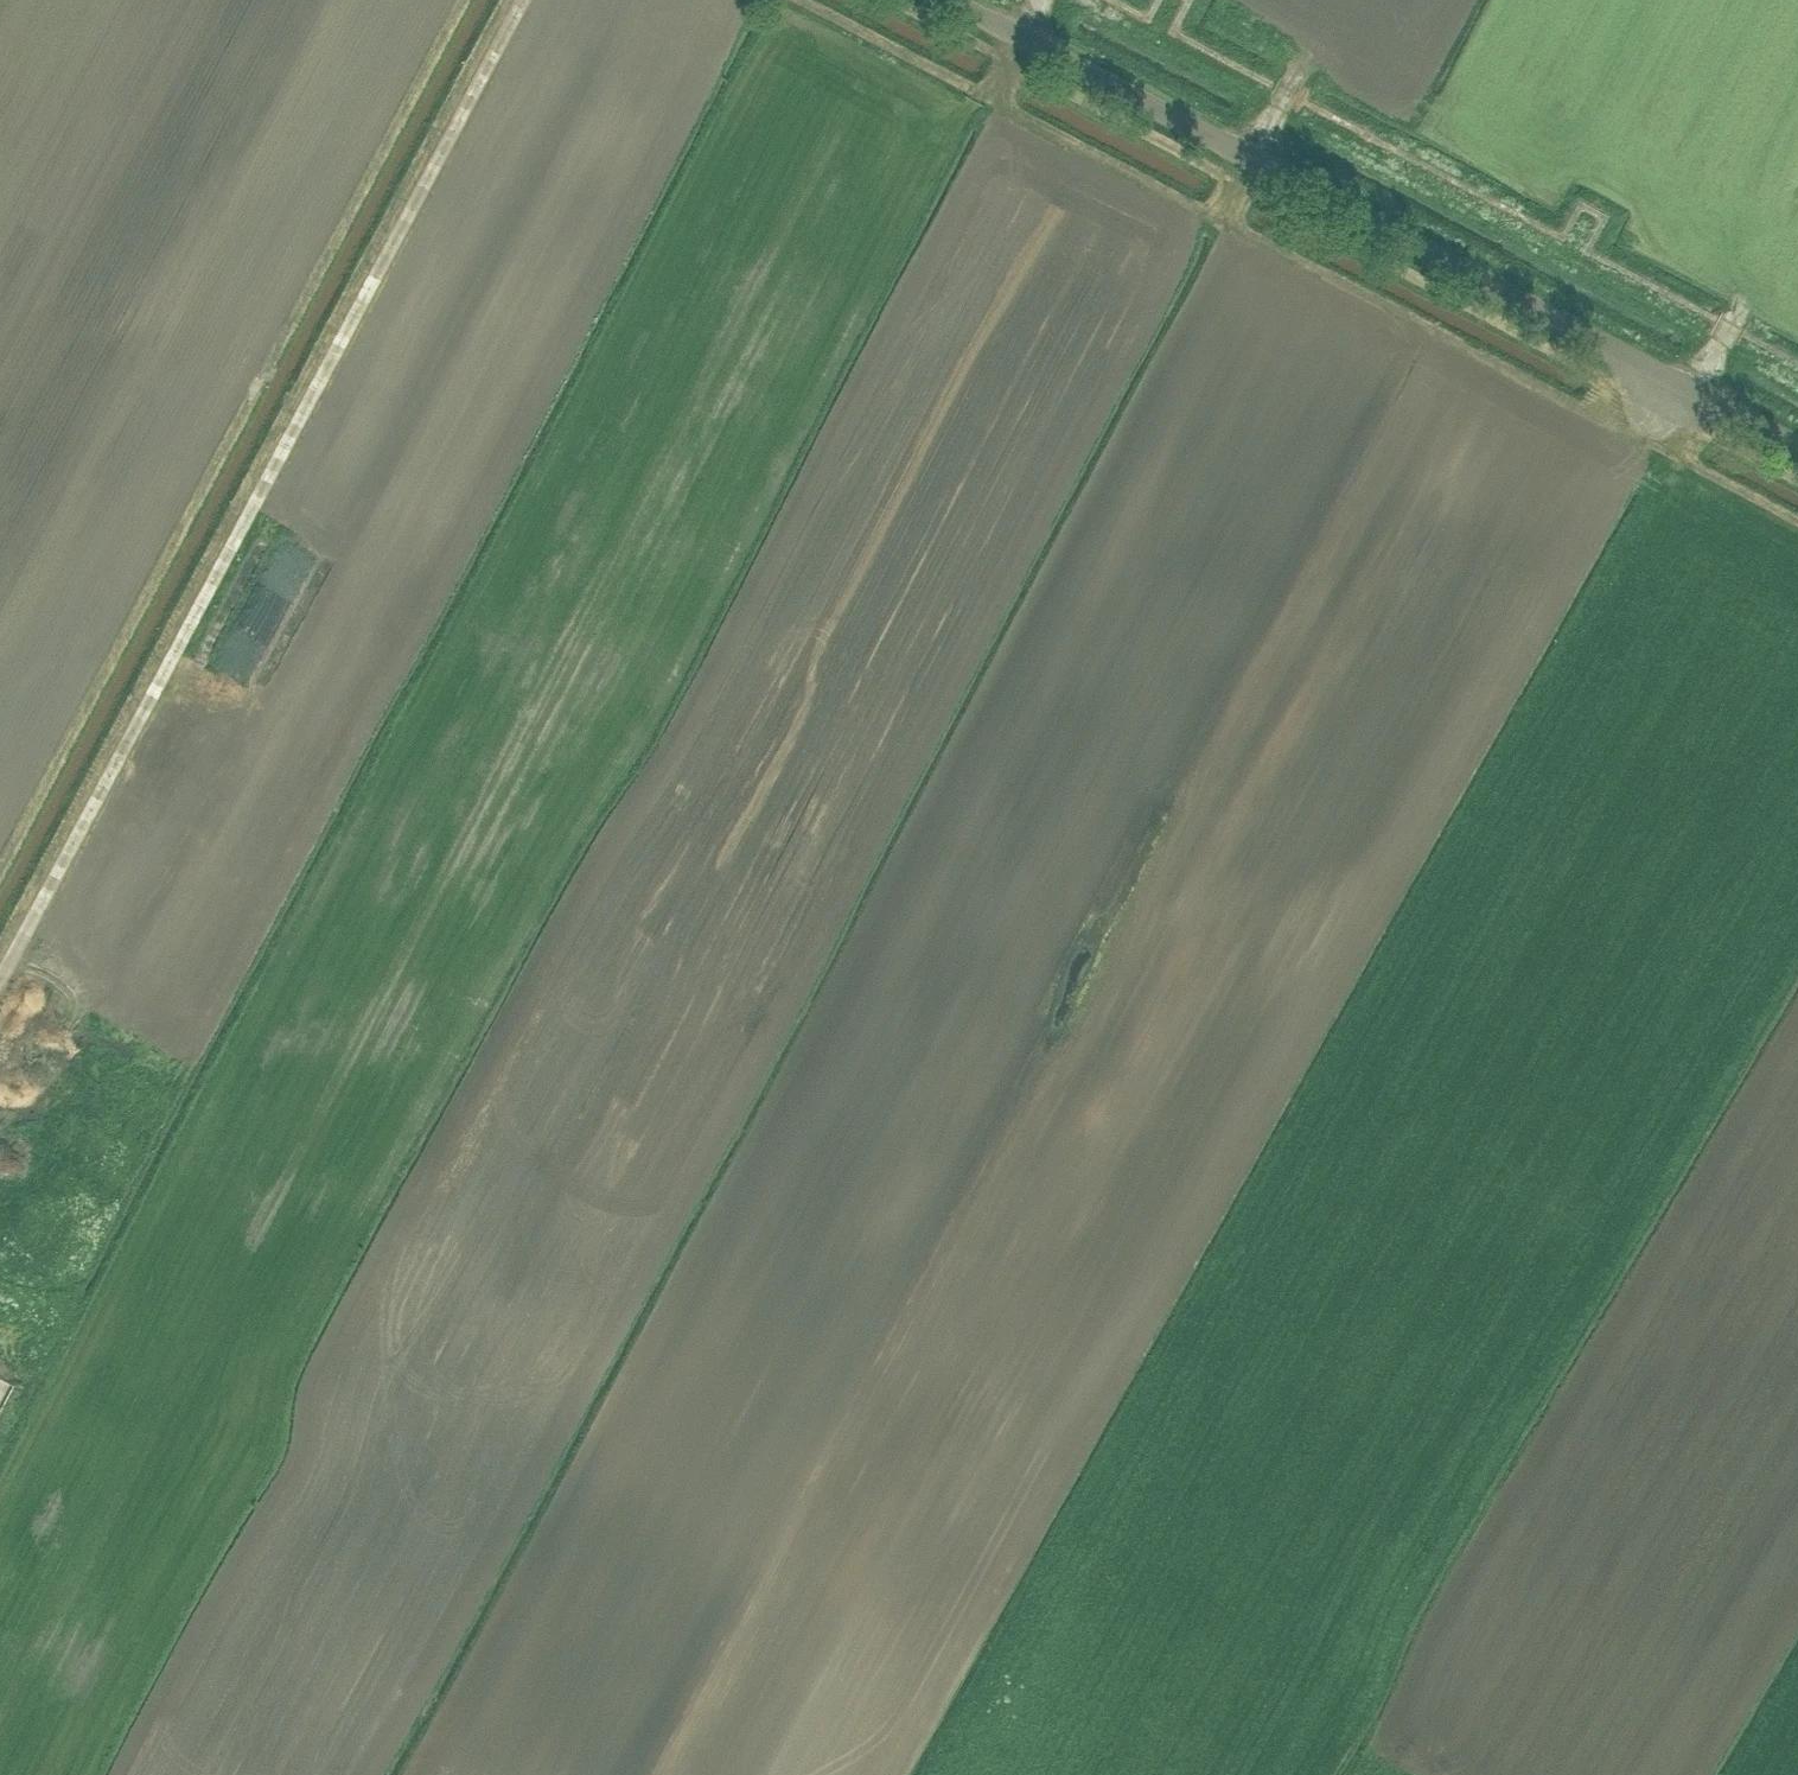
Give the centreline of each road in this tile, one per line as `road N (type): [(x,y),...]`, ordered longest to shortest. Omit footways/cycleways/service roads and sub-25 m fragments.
road 1 (unclassified): [(1797,440),(967,0)]

